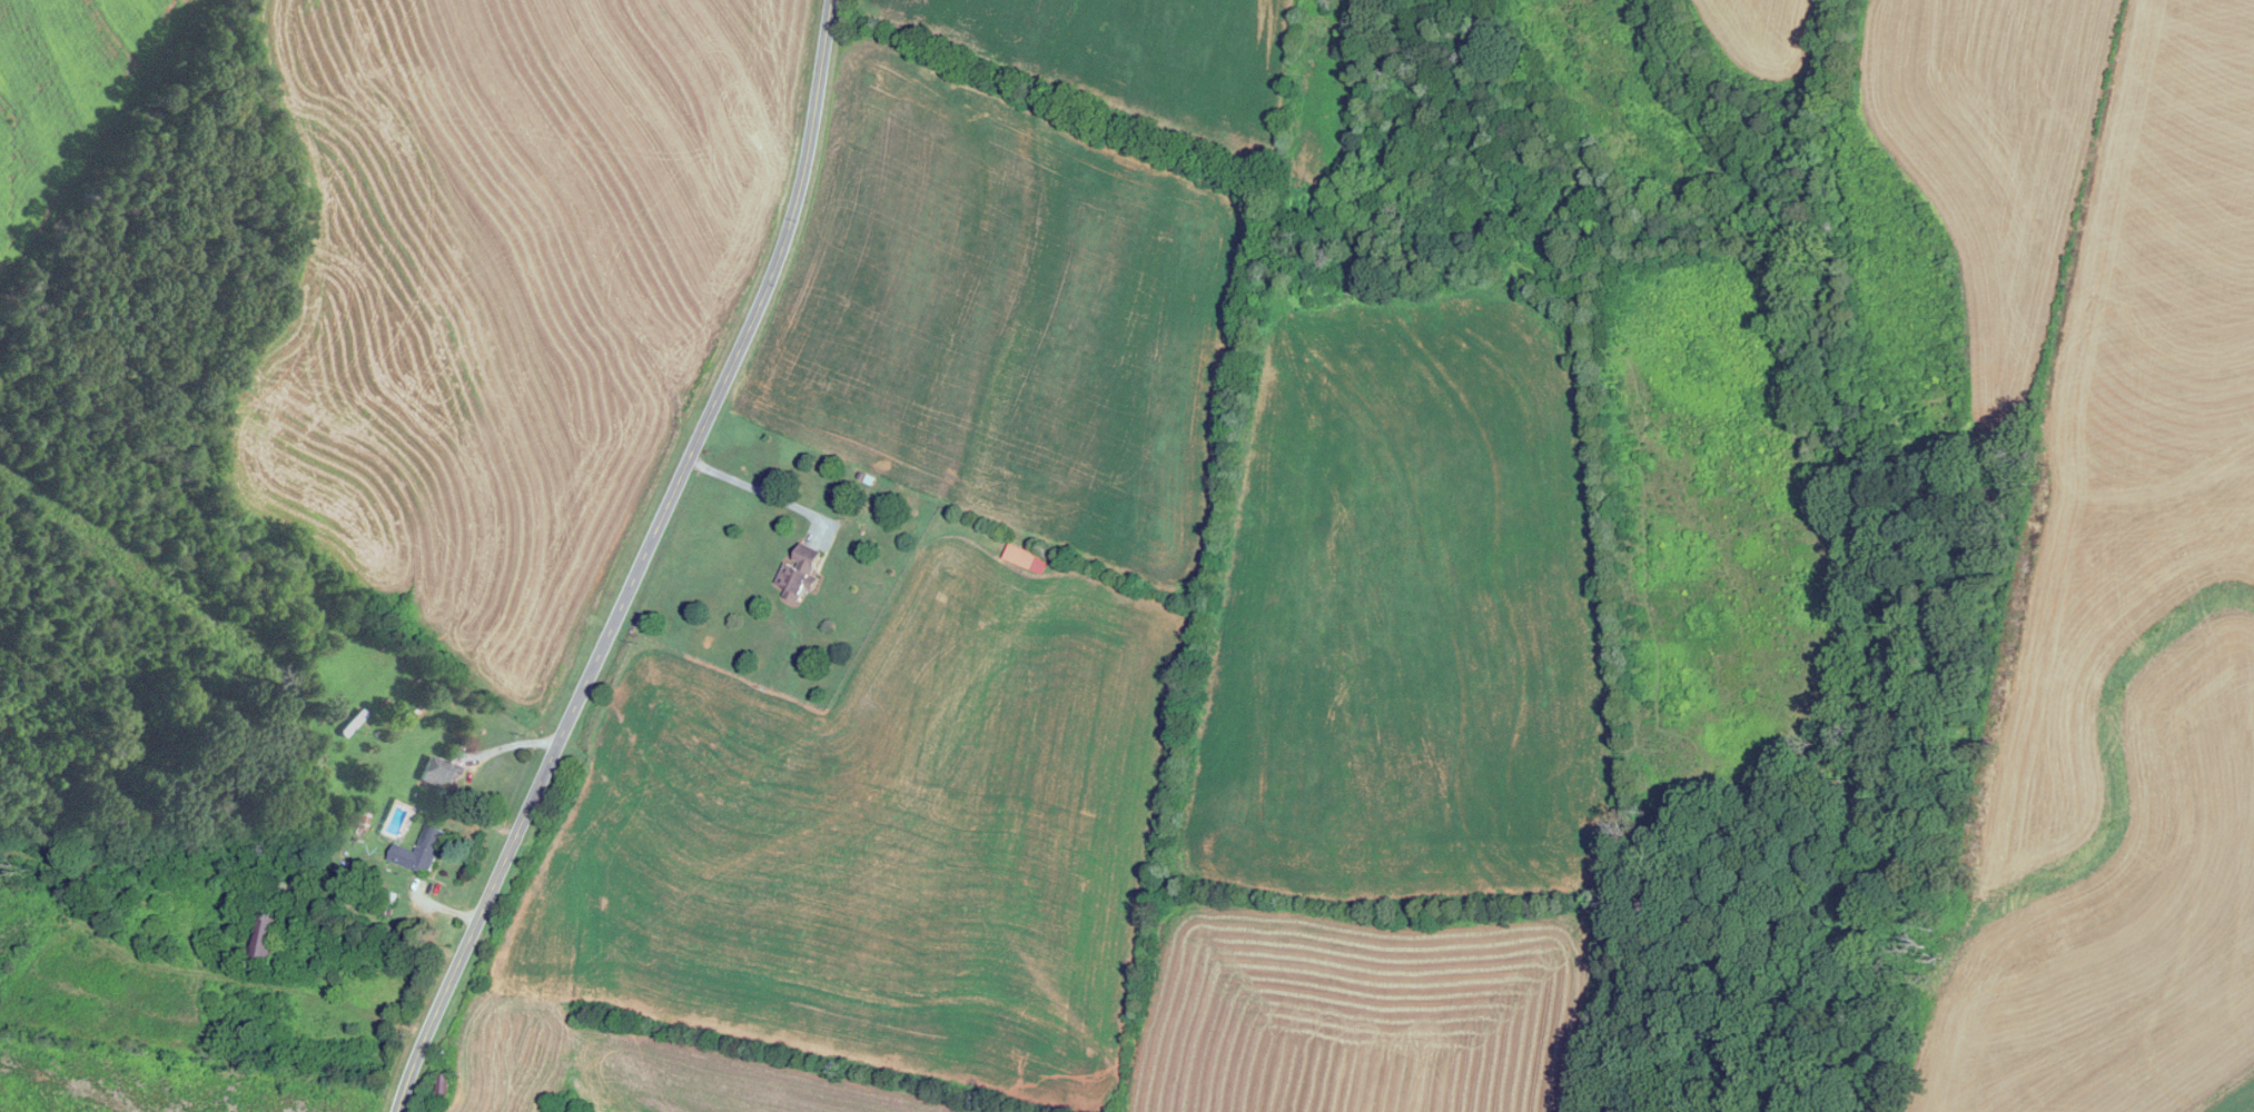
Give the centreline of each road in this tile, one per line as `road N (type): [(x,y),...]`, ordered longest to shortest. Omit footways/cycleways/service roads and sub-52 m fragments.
road 1 (residential): [(407,1111),(794,217),(834,0)]

